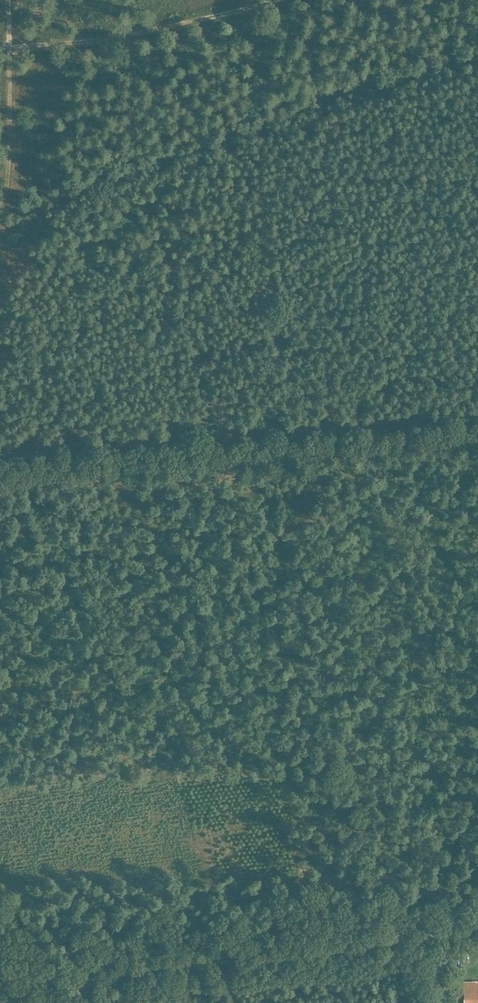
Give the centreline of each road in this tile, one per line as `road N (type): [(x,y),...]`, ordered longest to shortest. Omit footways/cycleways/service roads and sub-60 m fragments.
road 1 (track): [(477,417),(0,453)]
road 2 (track): [(13,984),(477,926)]
road 3 (track): [(0,50),(125,36),(282,0)]
road 4 (track): [(0,229),(11,142),(10,0)]

